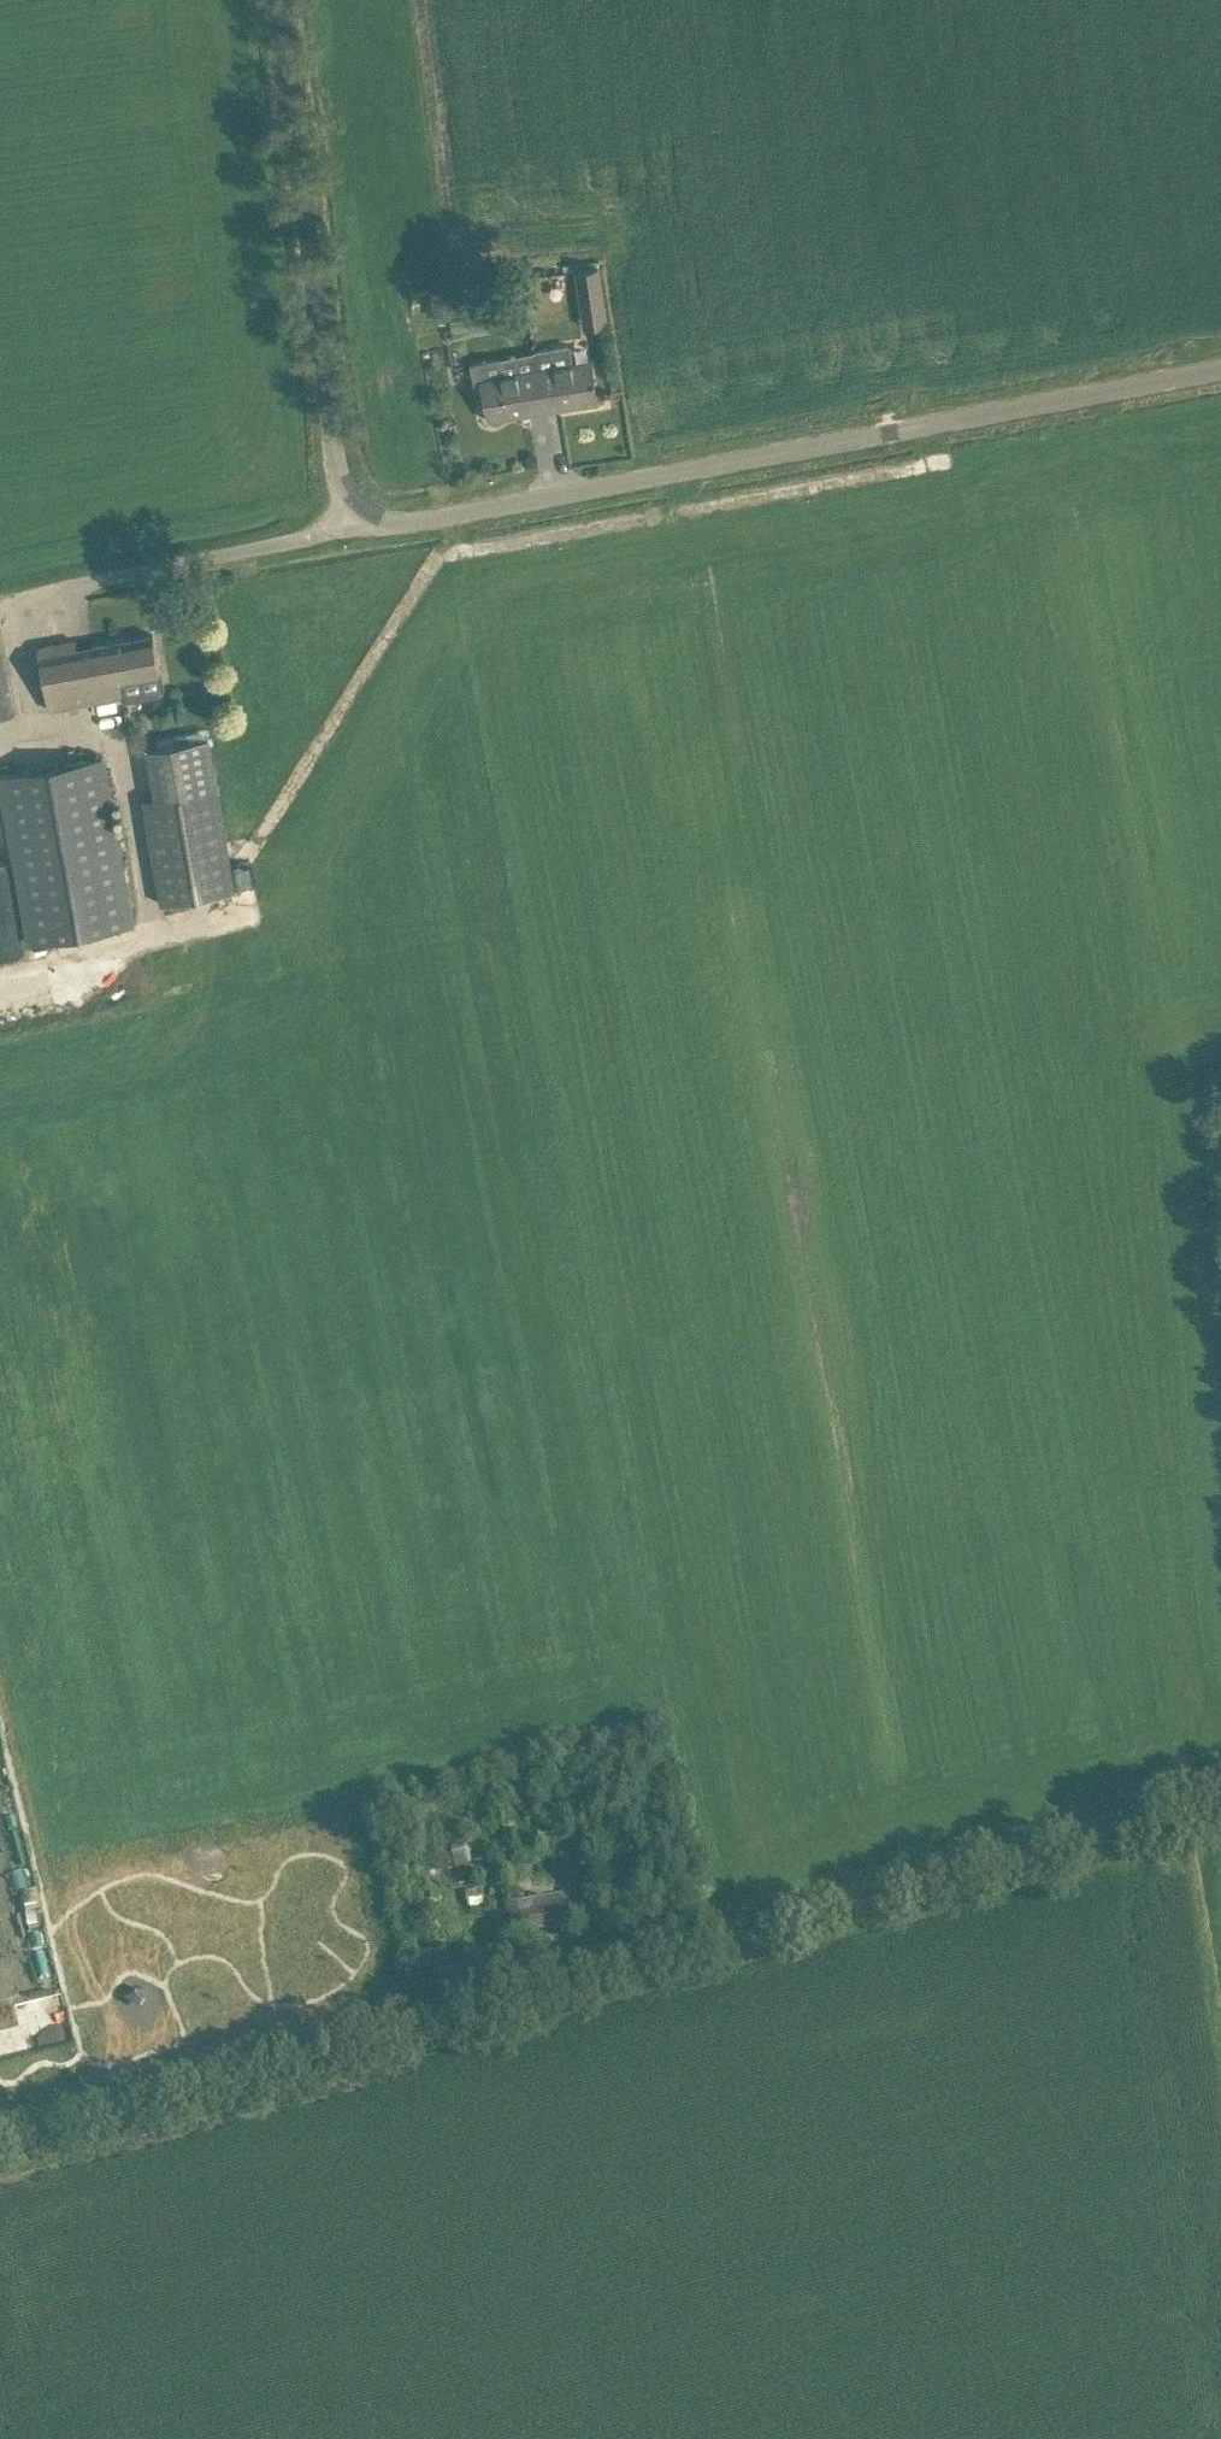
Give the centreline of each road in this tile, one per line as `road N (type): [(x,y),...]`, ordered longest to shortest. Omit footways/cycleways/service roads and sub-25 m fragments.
road 1 (unclassified): [(1220,358),(397,492),(367,487),(340,460),(327,418),(274,0)]
road 2 (unclassified): [(0,2148),(1220,1814)]

